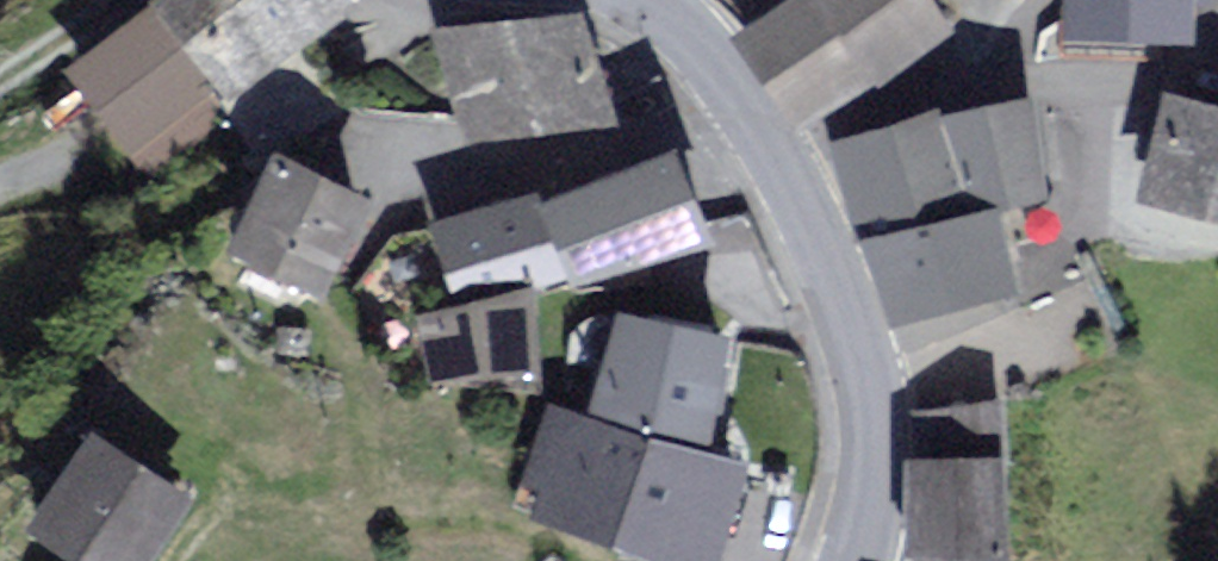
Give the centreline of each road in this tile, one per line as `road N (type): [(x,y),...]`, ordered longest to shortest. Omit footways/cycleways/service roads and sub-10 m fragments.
road 1 (tertiary): [(788,169),(857,349),(870,423),(871,476),(848,560)]
road 2 (residential): [(1129,66),(1007,63),(828,120),(788,169)]
road 3 (tertiary): [(669,13),(788,169)]

